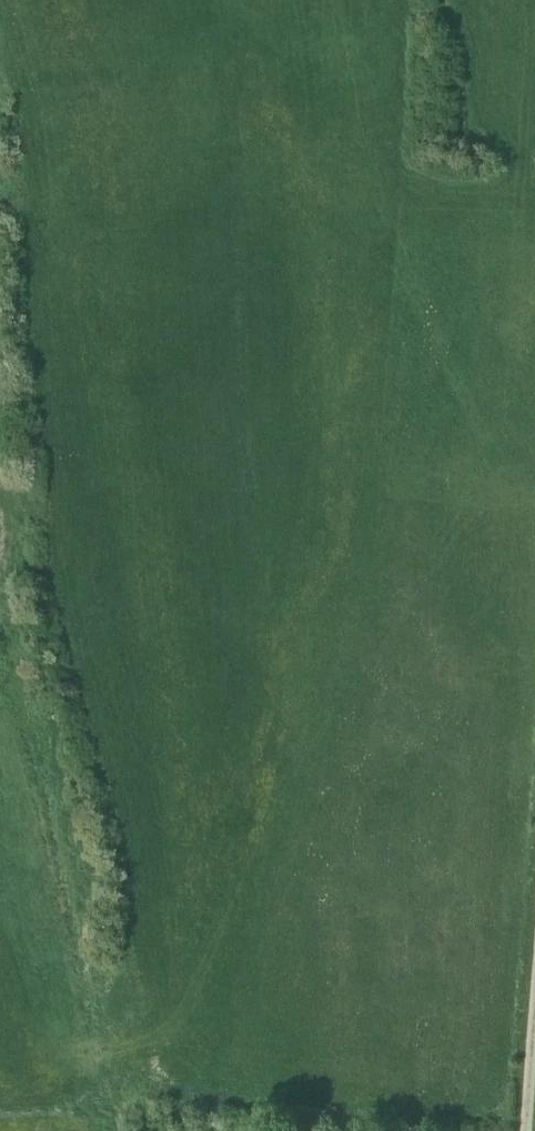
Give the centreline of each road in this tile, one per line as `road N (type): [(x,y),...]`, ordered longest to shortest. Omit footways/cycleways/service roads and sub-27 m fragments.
road 1 (unclassified): [(523,1130),(534,983)]

